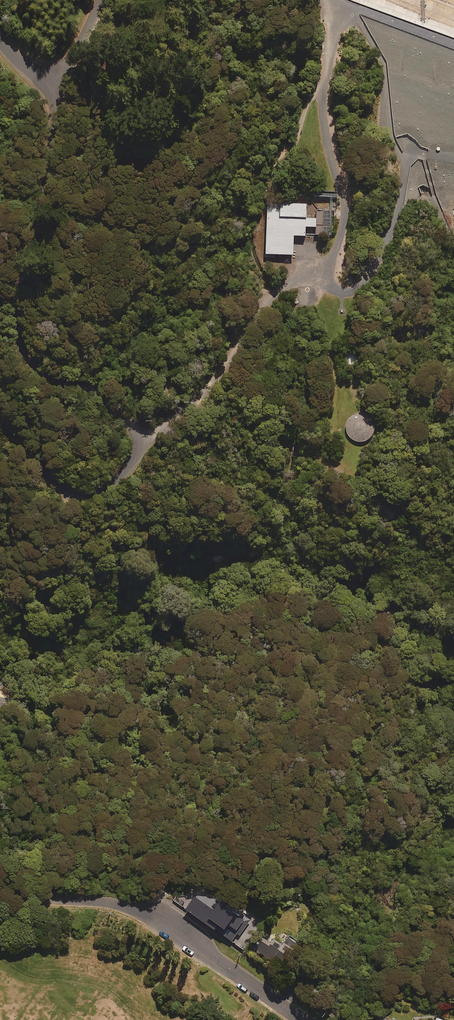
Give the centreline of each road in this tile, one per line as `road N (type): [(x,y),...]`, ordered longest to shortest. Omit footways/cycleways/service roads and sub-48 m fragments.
road 1 (unclassified): [(43,78),(61,118),(59,156),(28,285),(26,339),(35,365),(122,408),(138,440),(113,482),(77,495),(41,473),(0,426)]
road 2 (track): [(276,293),(204,393),(138,440)]
road 3 (residential): [(301,1019),(194,938),(136,910)]
road 4 (unclassified): [(0,896),(136,910)]

